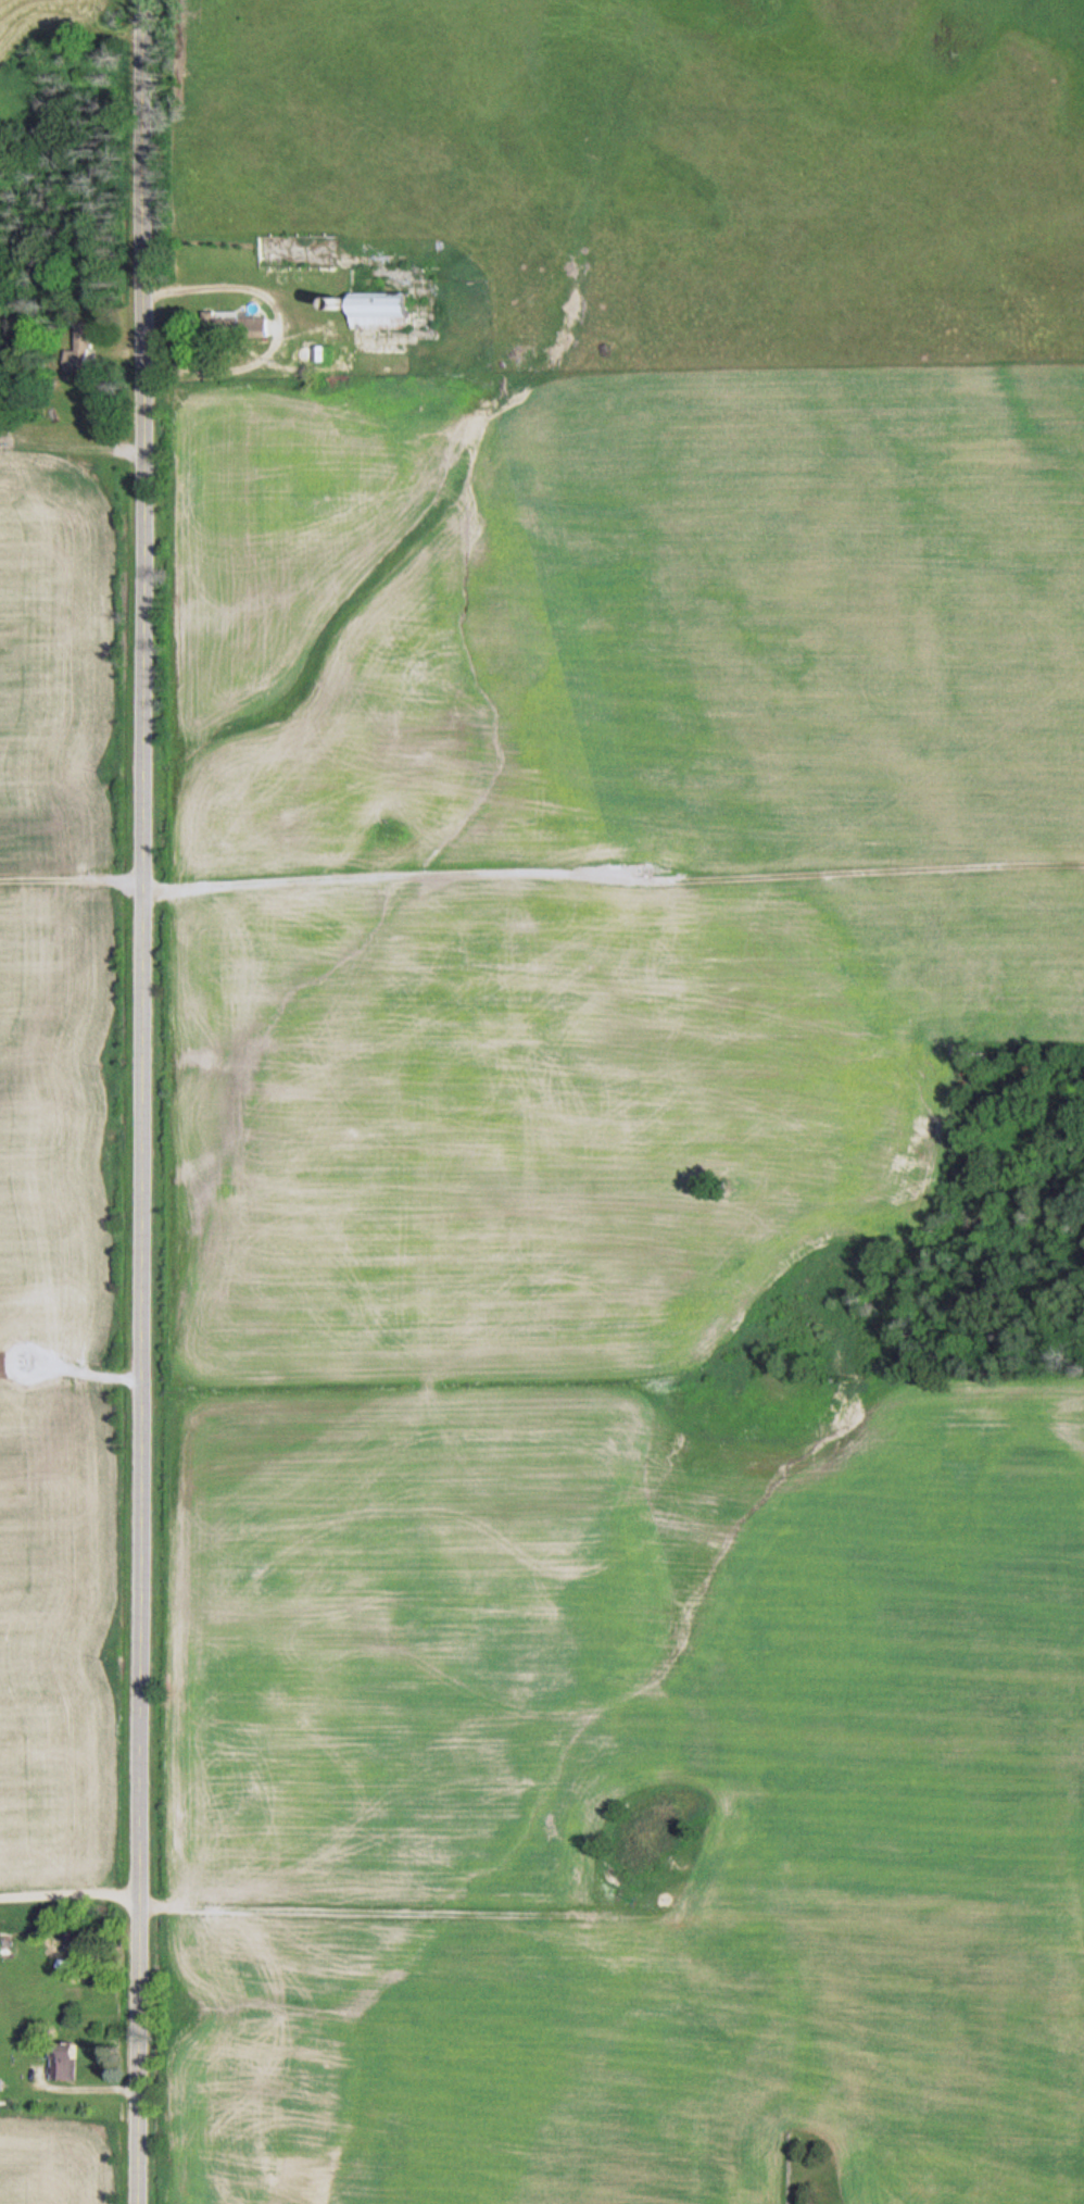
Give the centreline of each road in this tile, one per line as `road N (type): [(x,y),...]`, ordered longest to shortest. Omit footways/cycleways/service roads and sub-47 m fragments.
road 1 (residential): [(138,2203),(140,0)]

